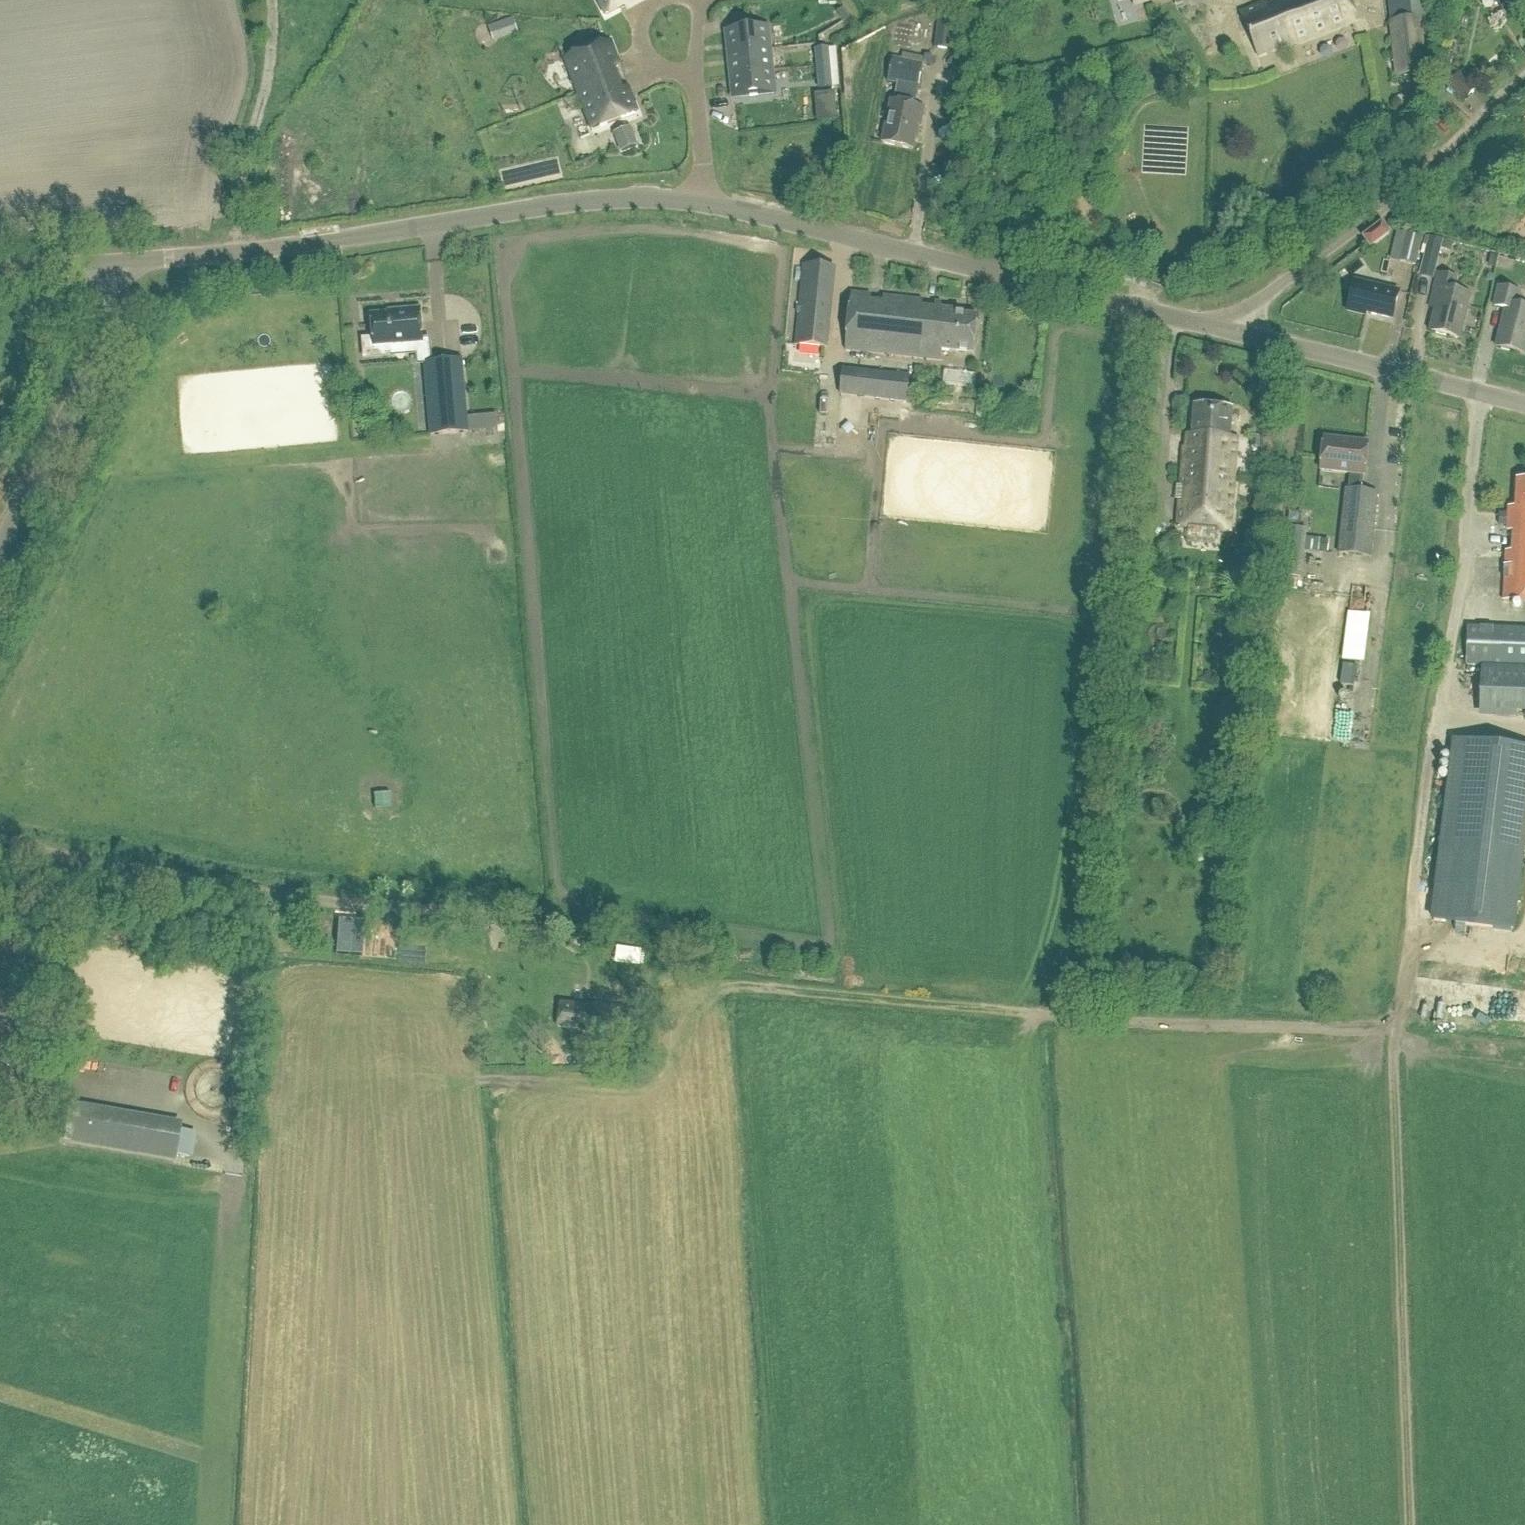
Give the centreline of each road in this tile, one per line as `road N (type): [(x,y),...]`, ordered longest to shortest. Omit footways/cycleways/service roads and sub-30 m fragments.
road 1 (unclassified): [(1391,1026),(913,997),(283,940),(0,897)]
road 2 (tertiary): [(696,202),(621,198),(286,248),(116,262)]
road 3 (tertiary): [(1234,332),(696,202)]
road 4 (residential): [(1234,332),(1284,281),(1443,162),(1524,80)]
road 5 (tertiary): [(0,548),(112,325),(116,262)]
road 6 (tertiary): [(1524,403),(1234,332)]
road 7 (residential): [(681,14),(709,158),(696,202)]

